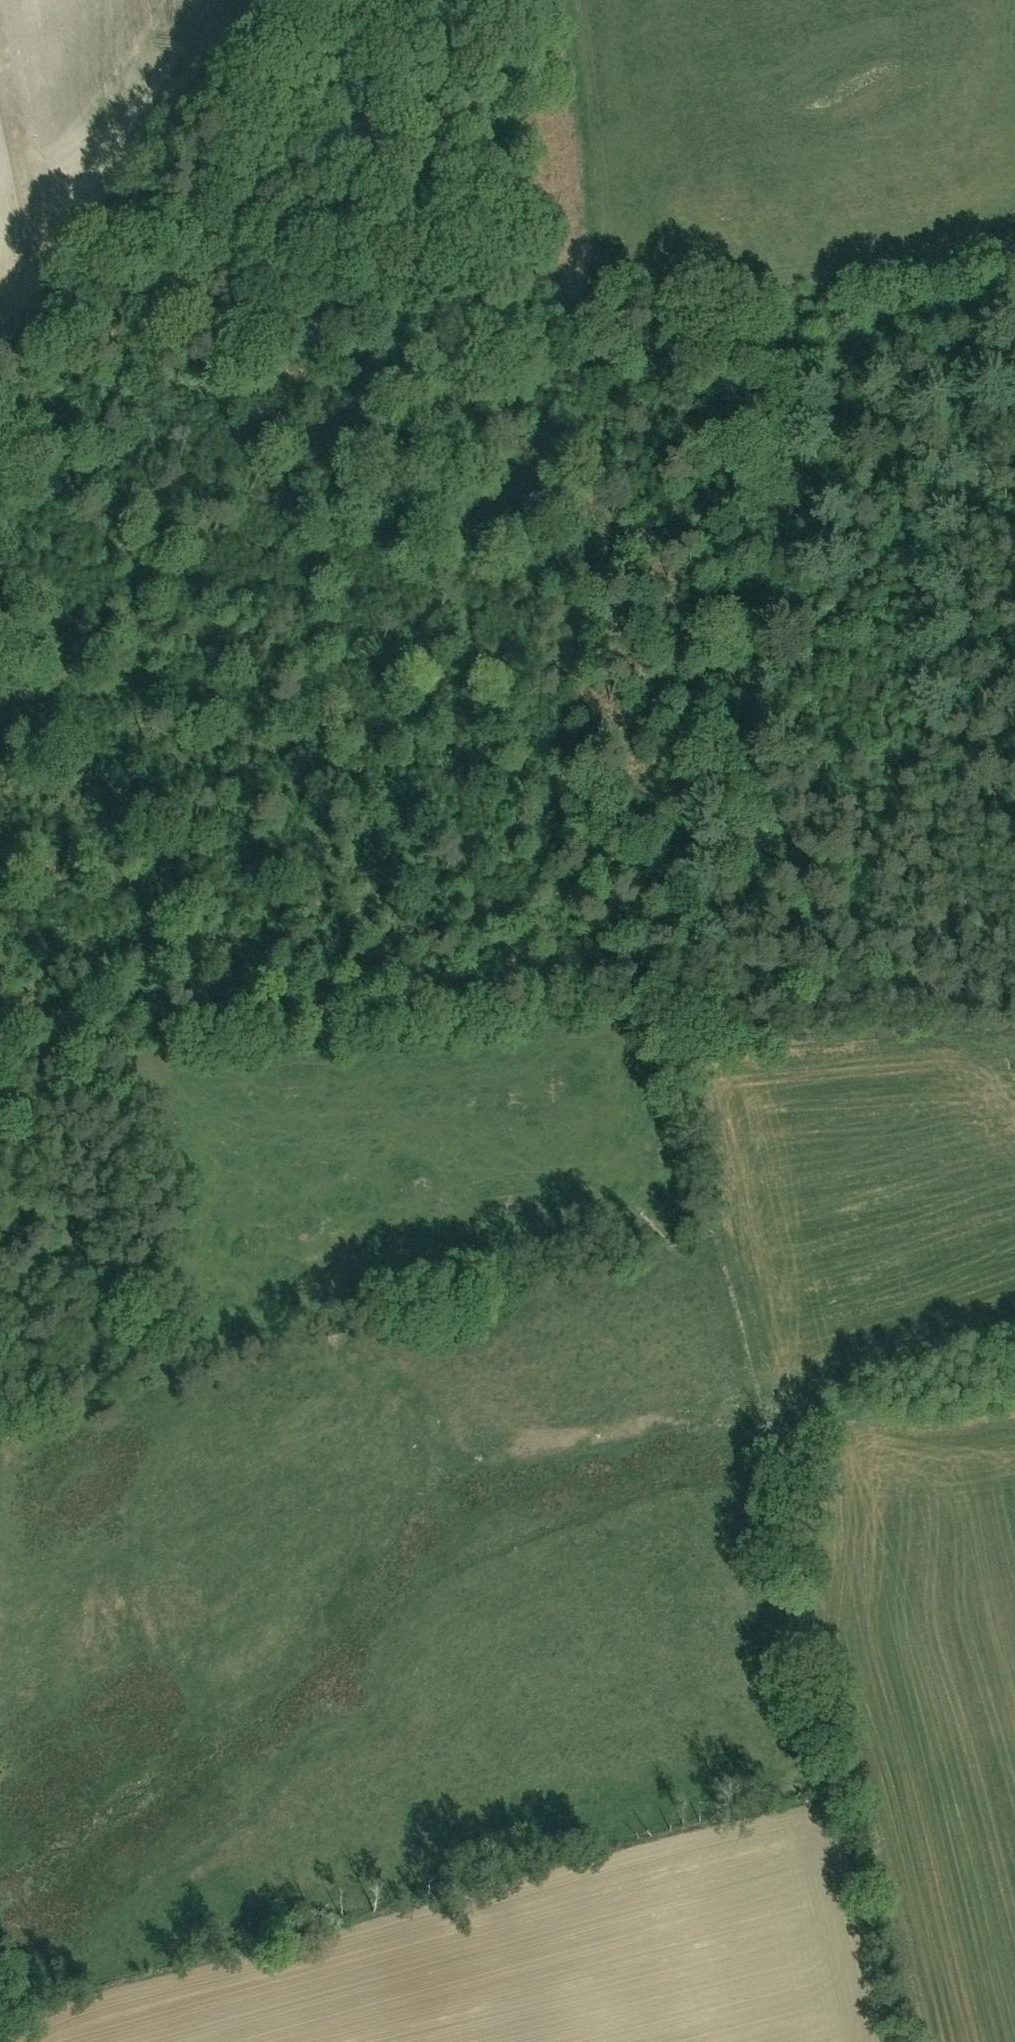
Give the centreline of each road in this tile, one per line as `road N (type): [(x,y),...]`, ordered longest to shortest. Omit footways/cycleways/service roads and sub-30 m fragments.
road 1 (track): [(320,0),(227,144),(110,298),(25,368),(0,406)]

